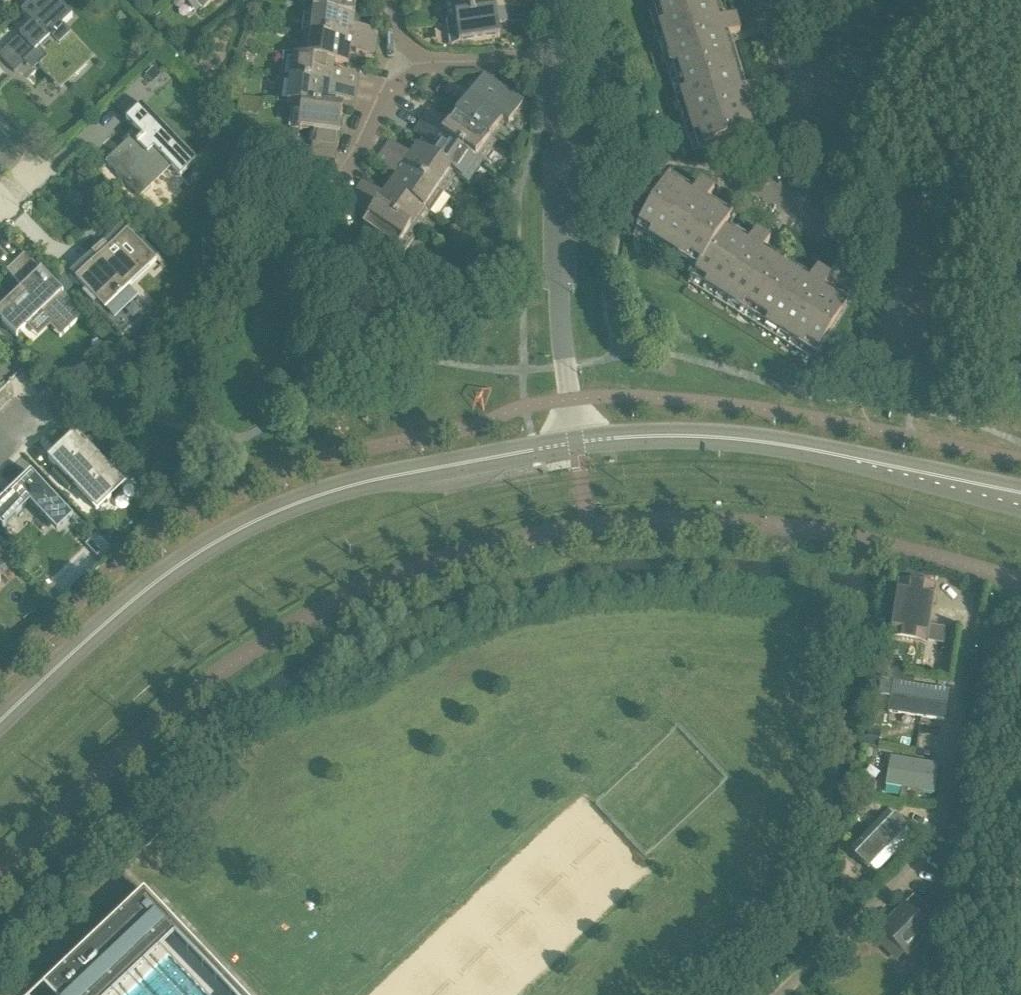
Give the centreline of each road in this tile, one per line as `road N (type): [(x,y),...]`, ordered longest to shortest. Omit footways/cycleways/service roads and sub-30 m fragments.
road 1 (secondary): [(0,718),(103,624),(224,537),(386,476),(577,444)]
road 2 (unclassified): [(780,994),(939,833),(979,571)]
road 3 (secondary): [(577,444),(678,436),(756,440),(1020,497)]
road 4 (residential): [(557,59),(559,297),(577,444)]
road 5 (residential): [(913,248),(869,250),(758,177),(798,88),(773,0)]
road 6 (residential): [(557,59),(407,60)]
road 7 (residential): [(344,176),(407,60)]

